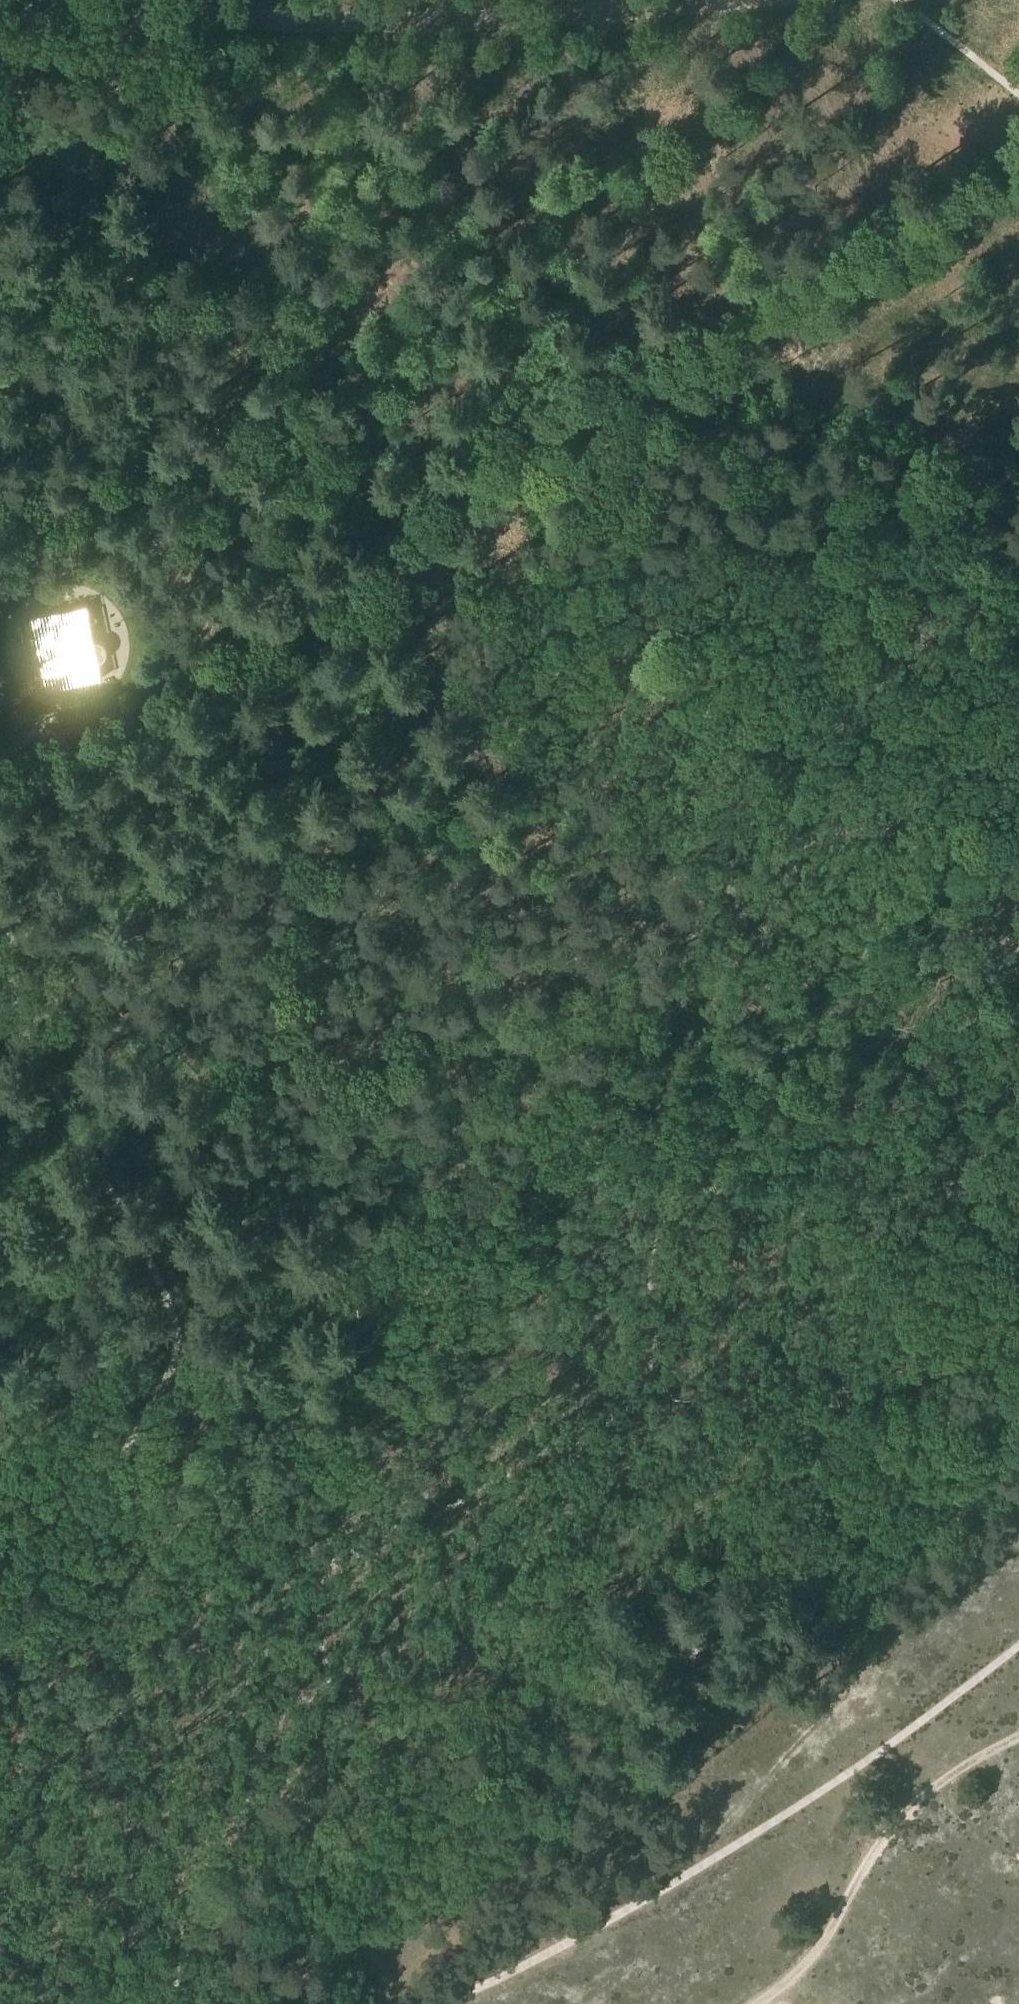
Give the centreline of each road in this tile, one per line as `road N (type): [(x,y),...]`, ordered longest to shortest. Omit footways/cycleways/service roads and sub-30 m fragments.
road 1 (track): [(754,2003),(814,1950),(868,1850),(907,1804),(969,1758),(1018,1735)]

